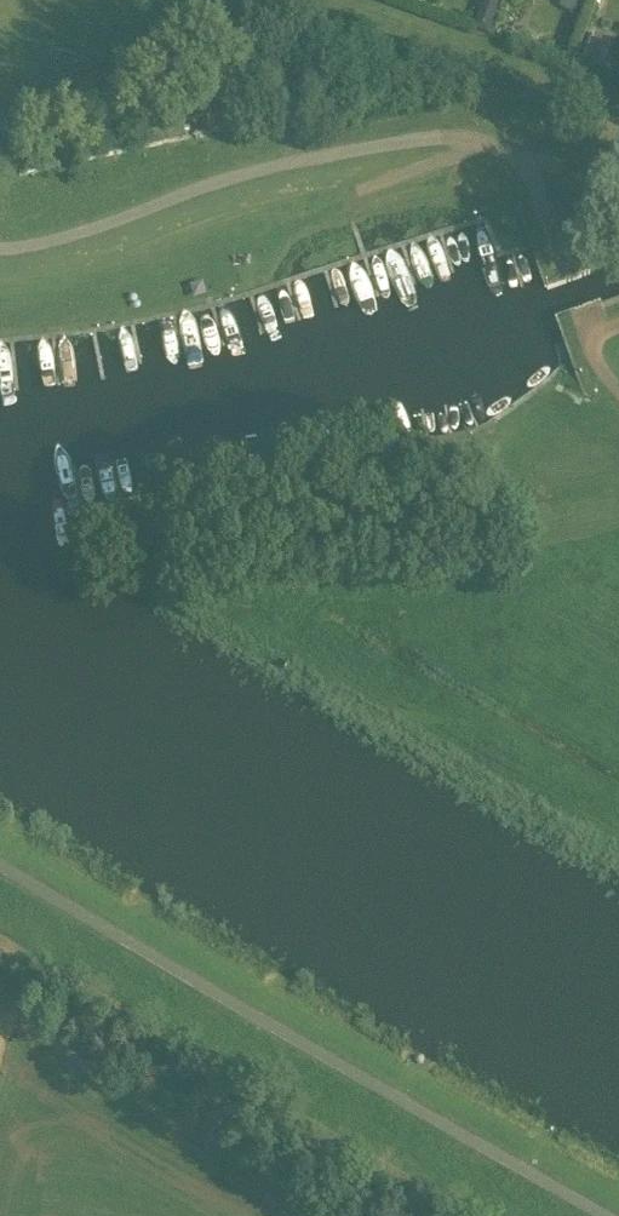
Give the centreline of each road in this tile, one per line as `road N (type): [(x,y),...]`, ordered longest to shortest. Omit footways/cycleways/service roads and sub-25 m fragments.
road 1 (track): [(0,249),(55,240),(267,168),(445,137),(471,138),(513,156),(539,193),(563,270)]
road 2 (track): [(360,190),(481,141)]

